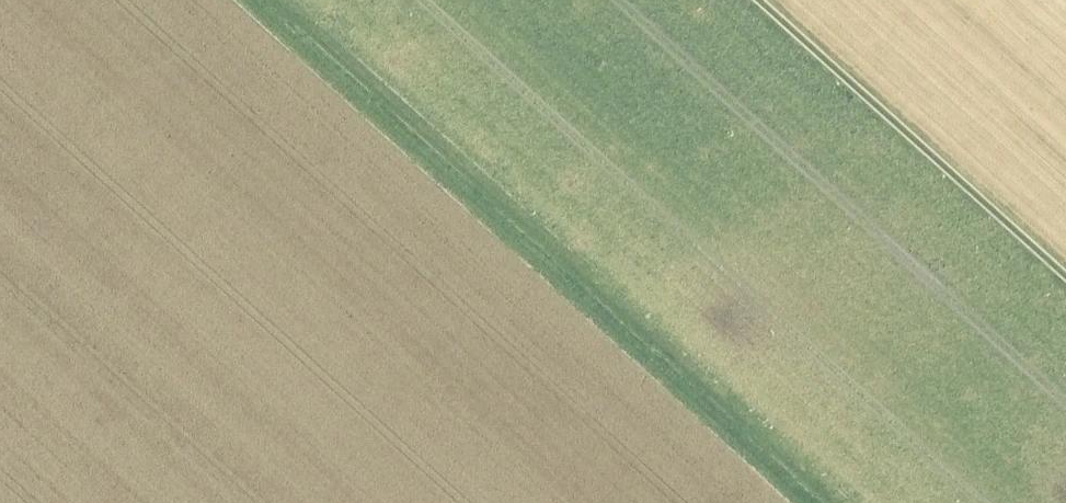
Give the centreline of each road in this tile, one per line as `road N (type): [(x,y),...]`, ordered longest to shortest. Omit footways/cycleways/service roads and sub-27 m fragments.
road 1 (track): [(1065,273),(759,0)]

